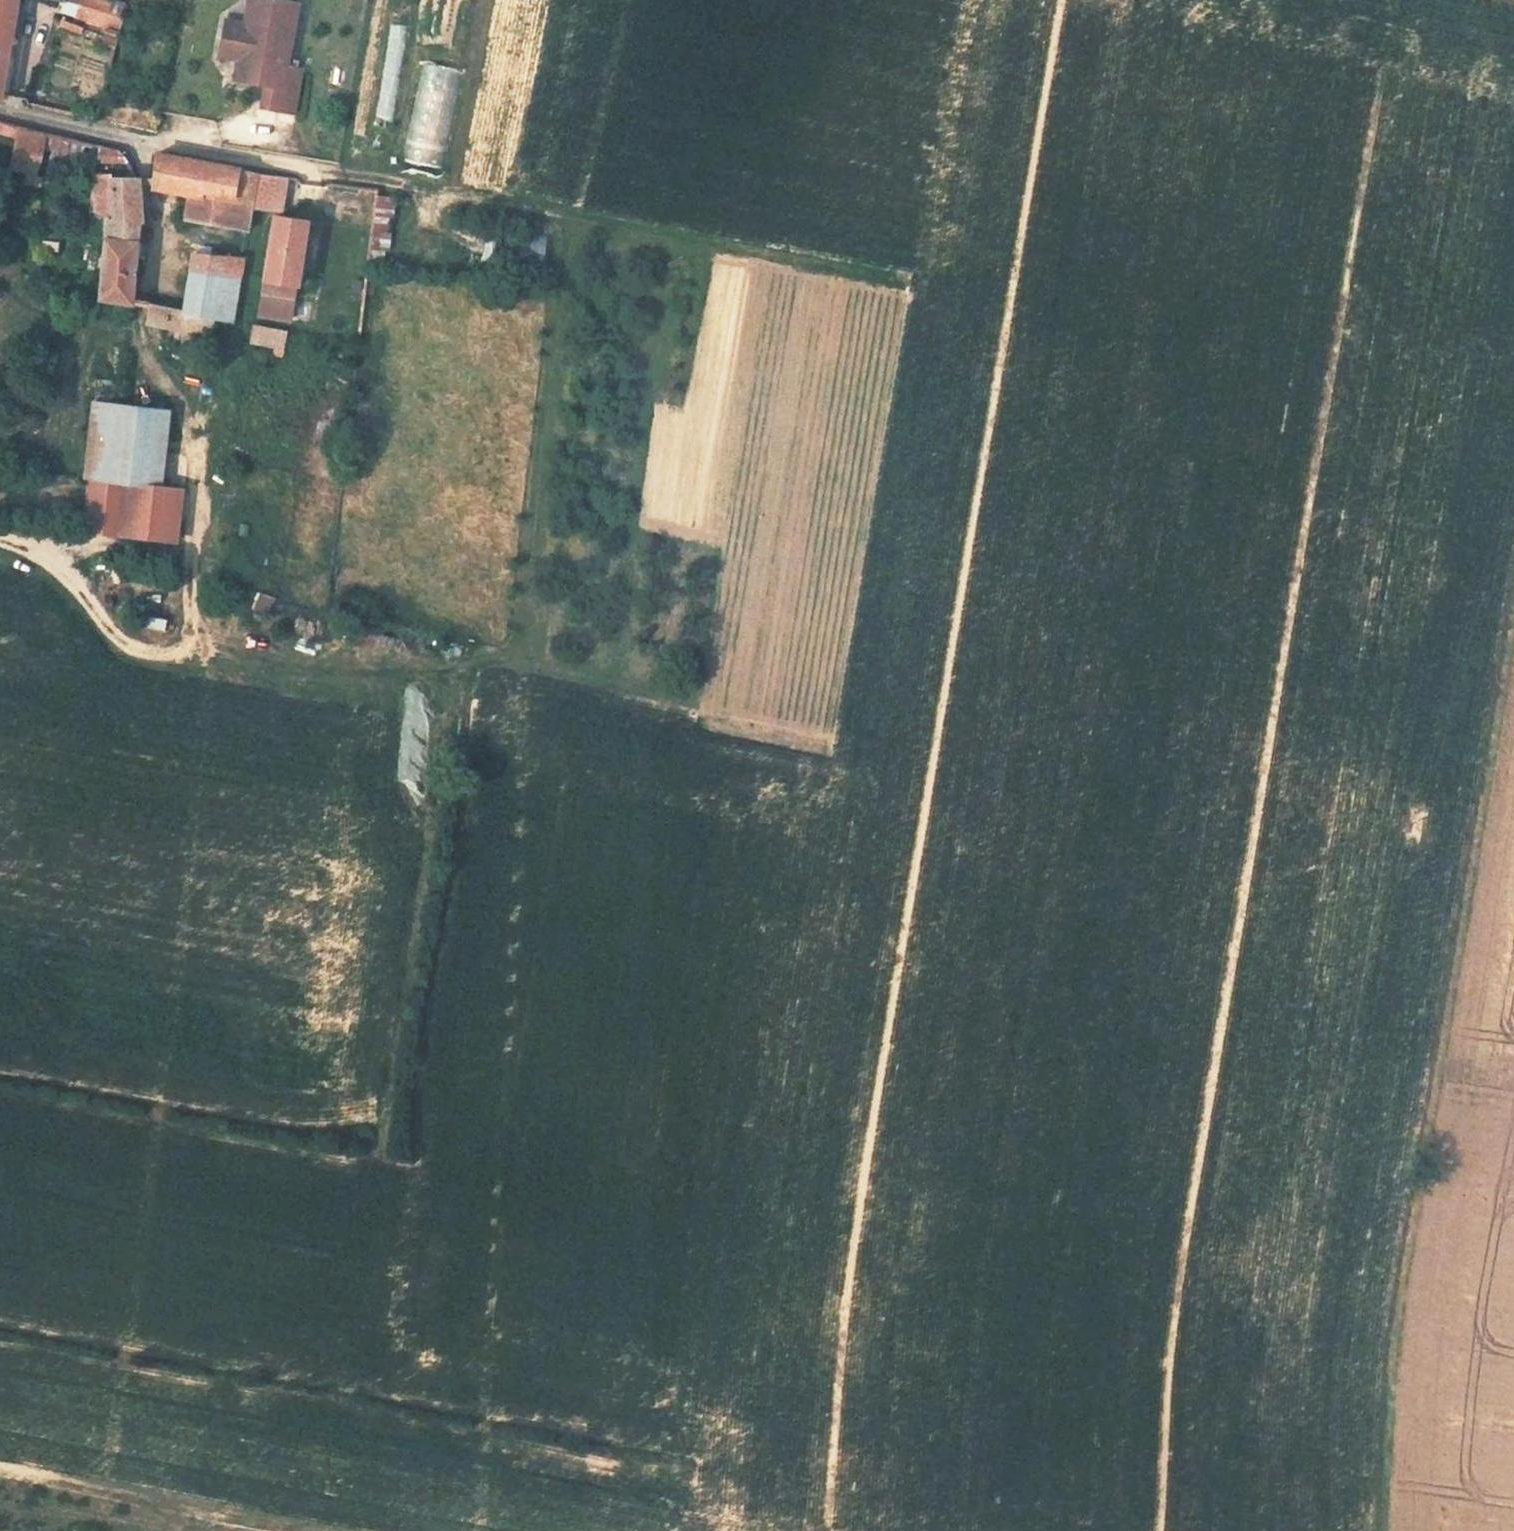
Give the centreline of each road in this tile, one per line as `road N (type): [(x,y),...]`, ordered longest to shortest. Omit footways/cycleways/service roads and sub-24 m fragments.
road 1 (residential): [(0,110),(318,171)]
road 2 (track): [(0,1472),(310,1530)]
road 3 (track): [(0,538),(74,573),(132,643),(185,651)]

